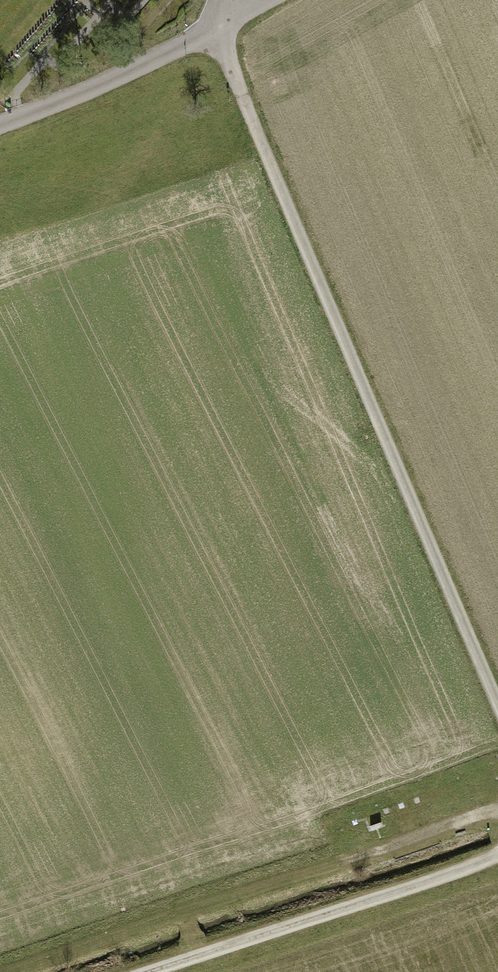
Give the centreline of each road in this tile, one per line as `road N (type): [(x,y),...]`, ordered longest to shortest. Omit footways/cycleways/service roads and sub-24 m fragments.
road 1 (track): [(497,708),(242,95),(226,24)]
road 2 (track): [(4,971),(497,802)]
road 3 (track): [(135,971),(497,850)]
road 4 (residential): [(0,125),(226,24)]

